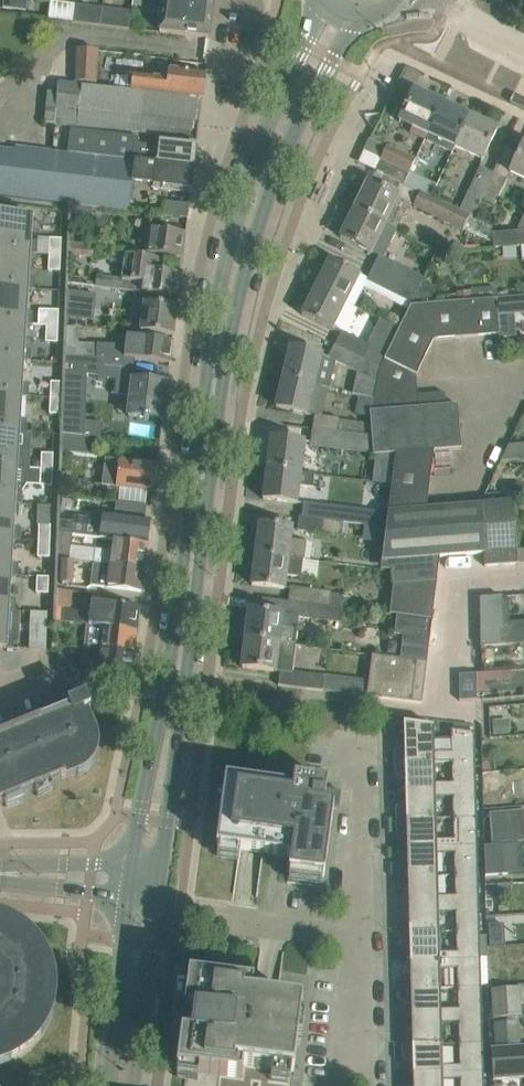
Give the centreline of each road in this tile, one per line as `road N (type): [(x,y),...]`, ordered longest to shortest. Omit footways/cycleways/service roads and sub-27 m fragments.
road 1 (secondary): [(144,881),(217,360)]
road 2 (secondary): [(317,0),(241,198),(217,299),(217,360)]
road 3 (secondary): [(217,360),(288,146),(362,18)]
road 4 (residential): [(380,709),(354,932)]
road 5 (secondary): [(122,1085),(144,881)]
road 6 (unclassified): [(0,873),(144,881)]
road 7 (tertiary): [(403,4),(523,73)]
road 8 (residential): [(354,932),(229,915)]

